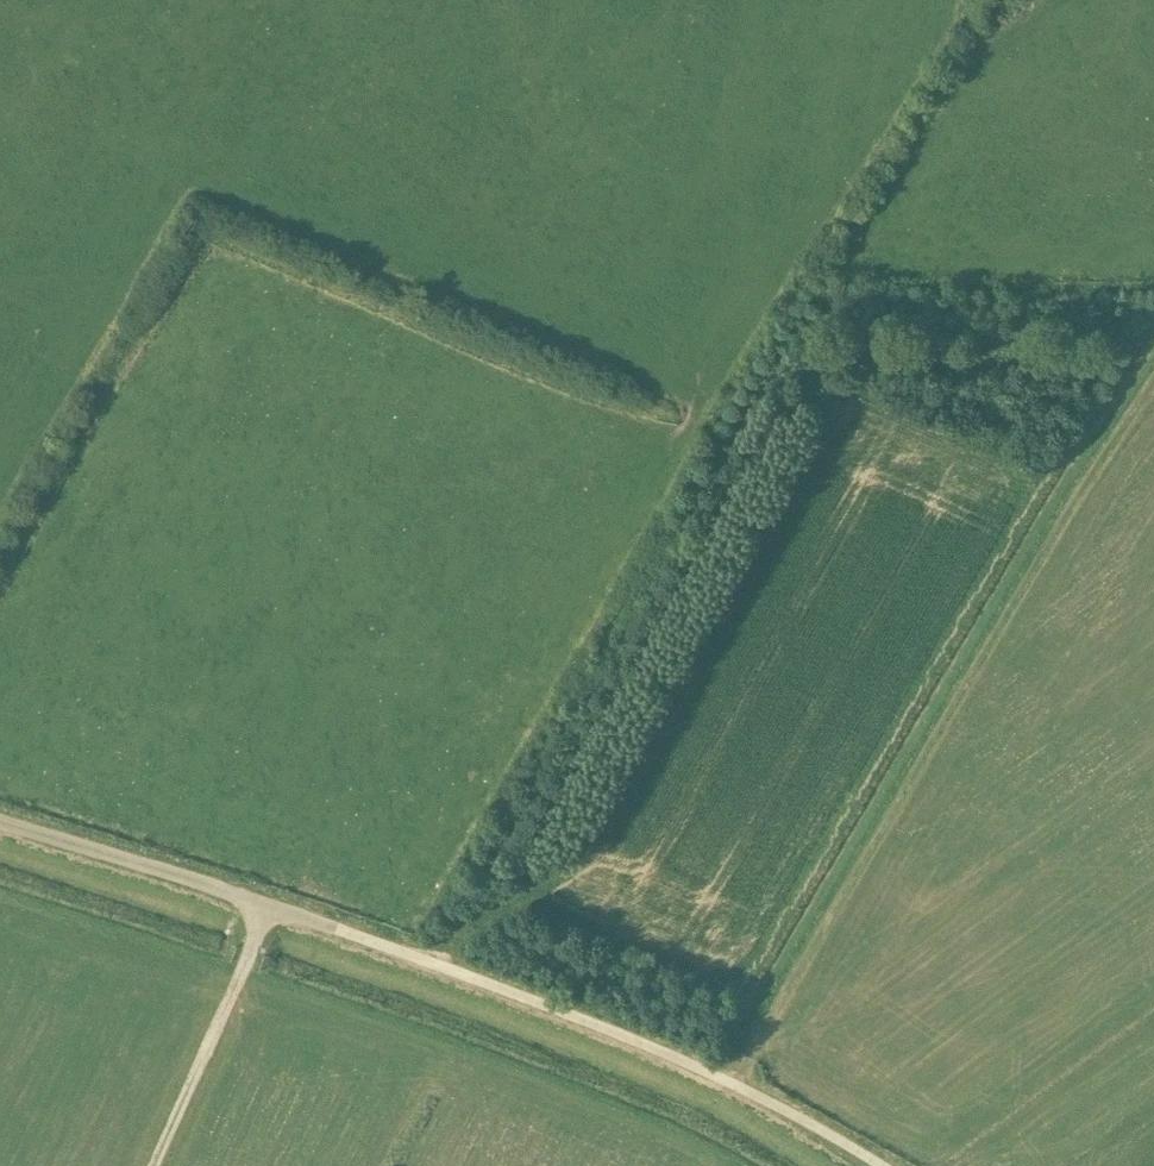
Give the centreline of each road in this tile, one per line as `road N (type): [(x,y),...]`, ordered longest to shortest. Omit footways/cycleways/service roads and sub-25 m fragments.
road 1 (track): [(732,1085),(1153,382)]
road 2 (unclassified): [(337,930),(0,822)]

